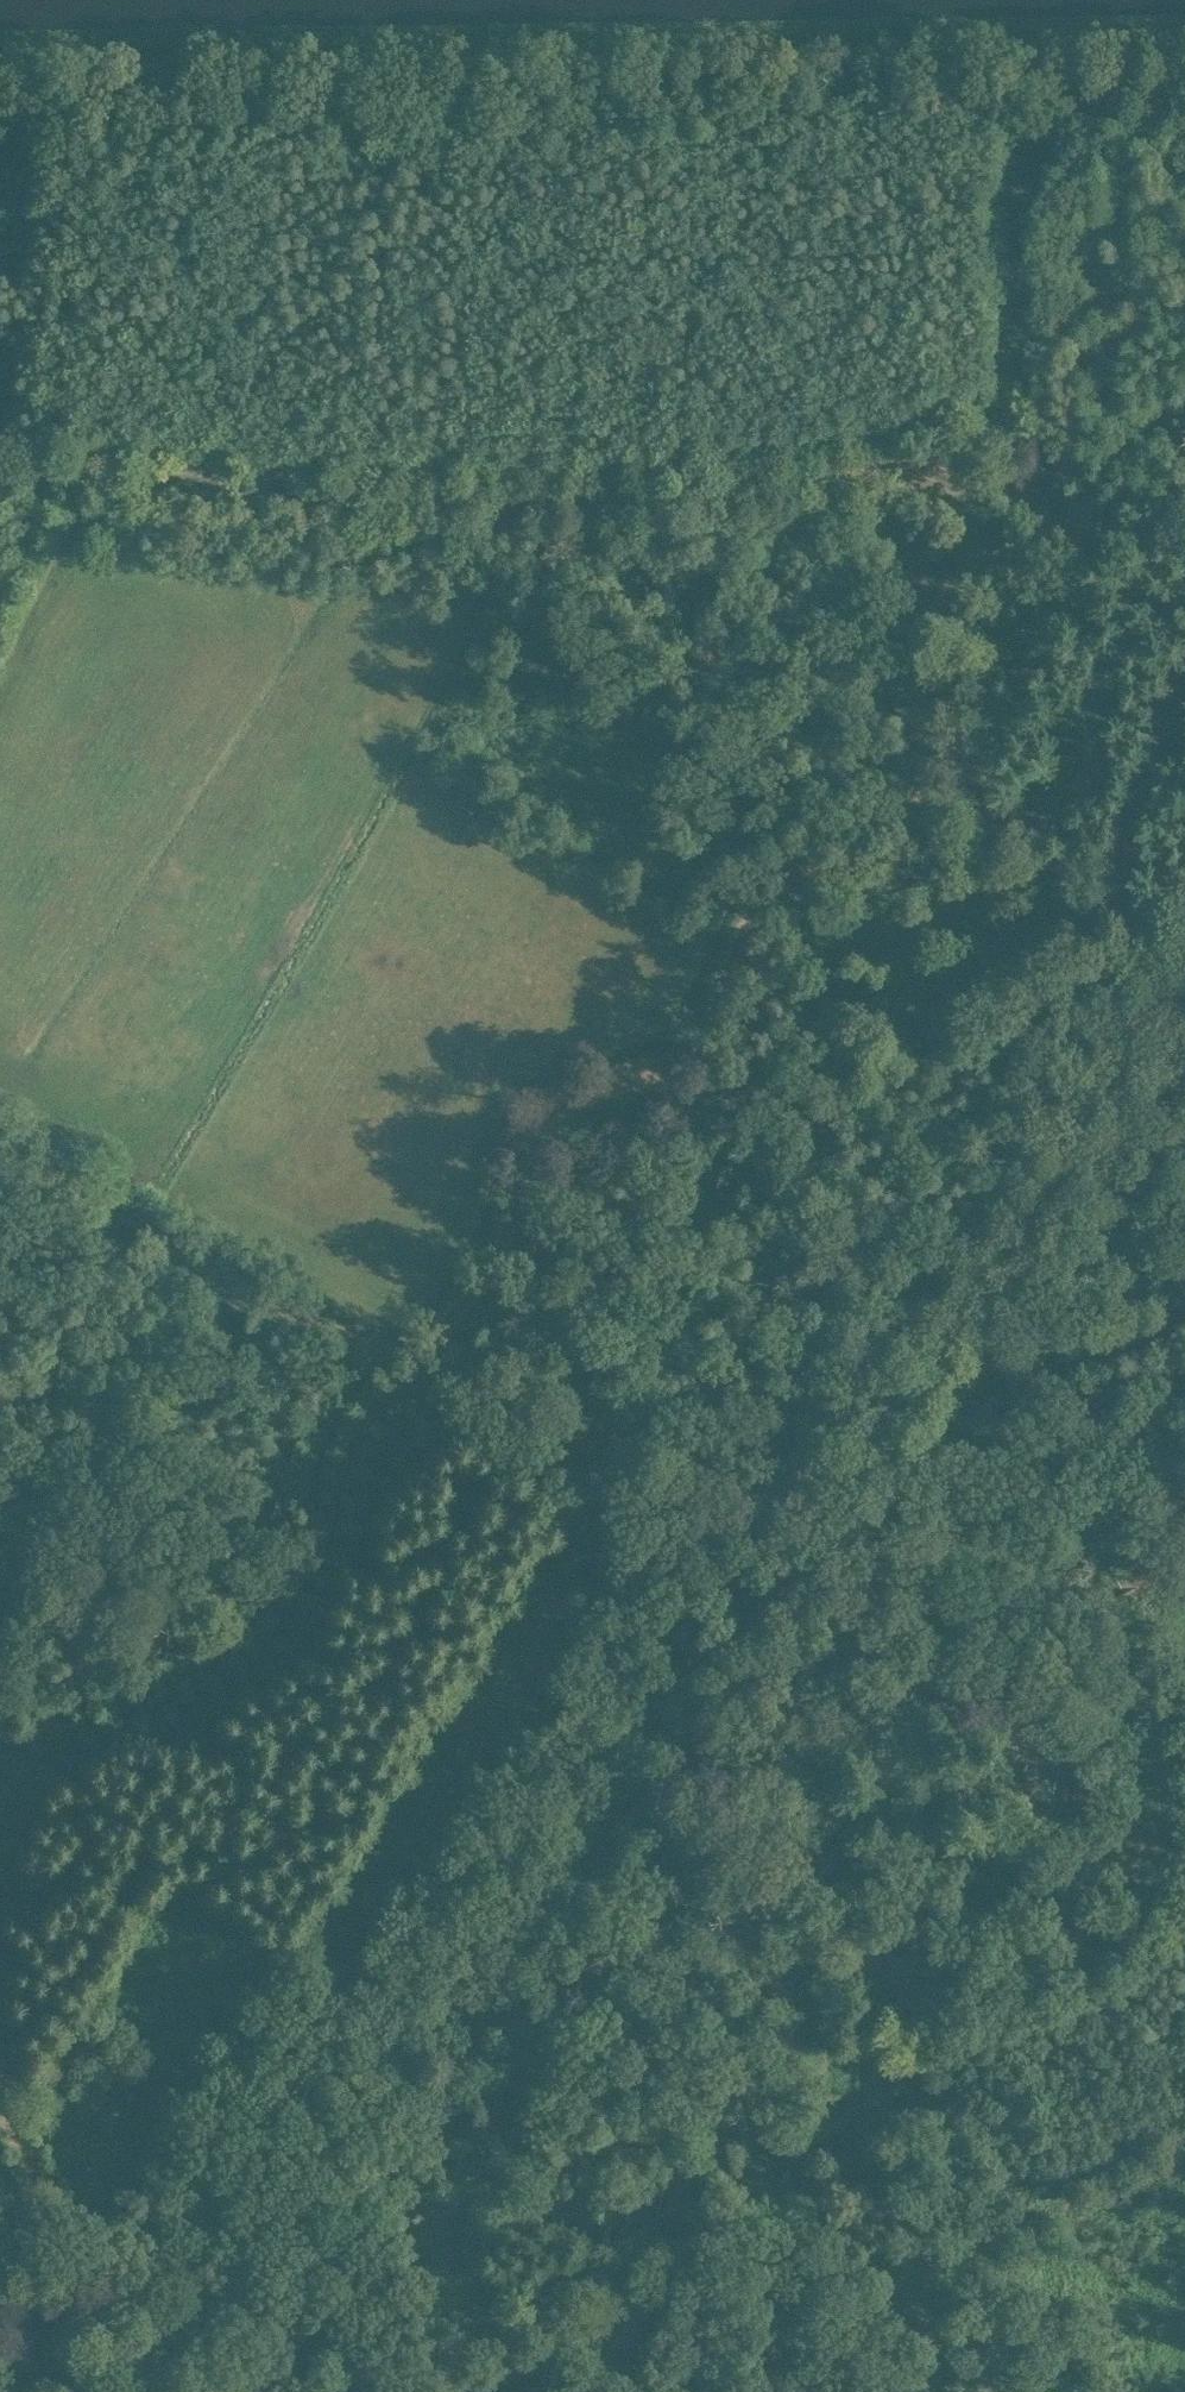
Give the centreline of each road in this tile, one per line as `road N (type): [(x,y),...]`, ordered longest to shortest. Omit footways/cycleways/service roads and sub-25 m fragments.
road 1 (track): [(1184,1826),(1073,1966),(954,2004),(889,2071),(850,2135),(834,2218),(897,2354),(905,2391)]

